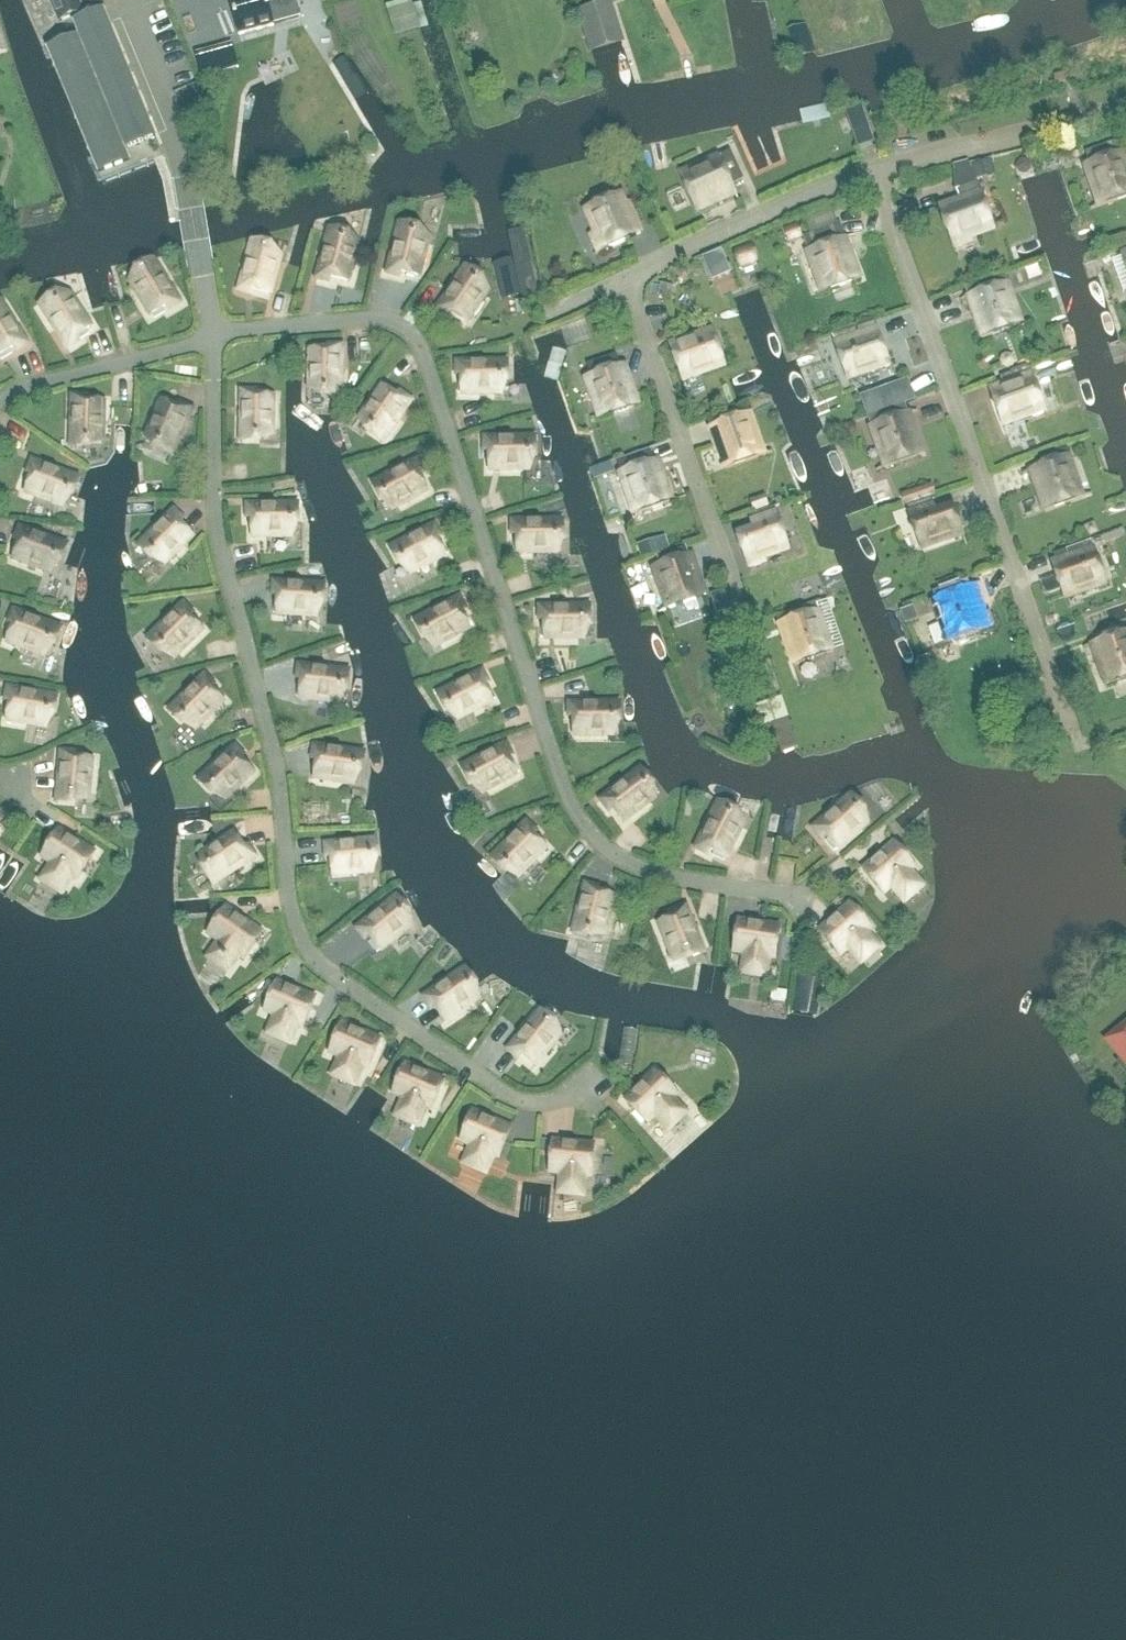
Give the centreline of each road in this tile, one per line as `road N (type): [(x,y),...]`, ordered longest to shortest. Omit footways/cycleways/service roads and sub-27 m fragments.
road 1 (unclassified): [(1060,711),(868,174)]
road 2 (unclassified): [(760,684),(624,286)]
road 3 (unclassified): [(624,286),(868,174)]
road 4 (unclassified): [(868,174),(1125,109)]

